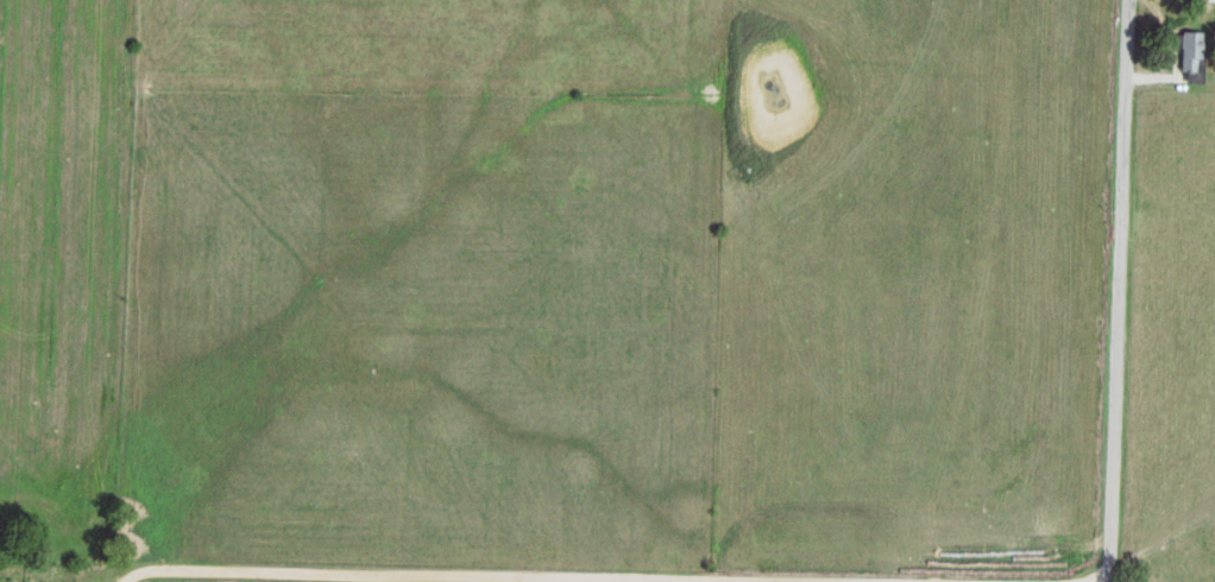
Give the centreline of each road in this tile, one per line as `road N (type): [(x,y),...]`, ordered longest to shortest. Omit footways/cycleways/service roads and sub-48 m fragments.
road 1 (residential): [(1112,581),(1130,0)]

